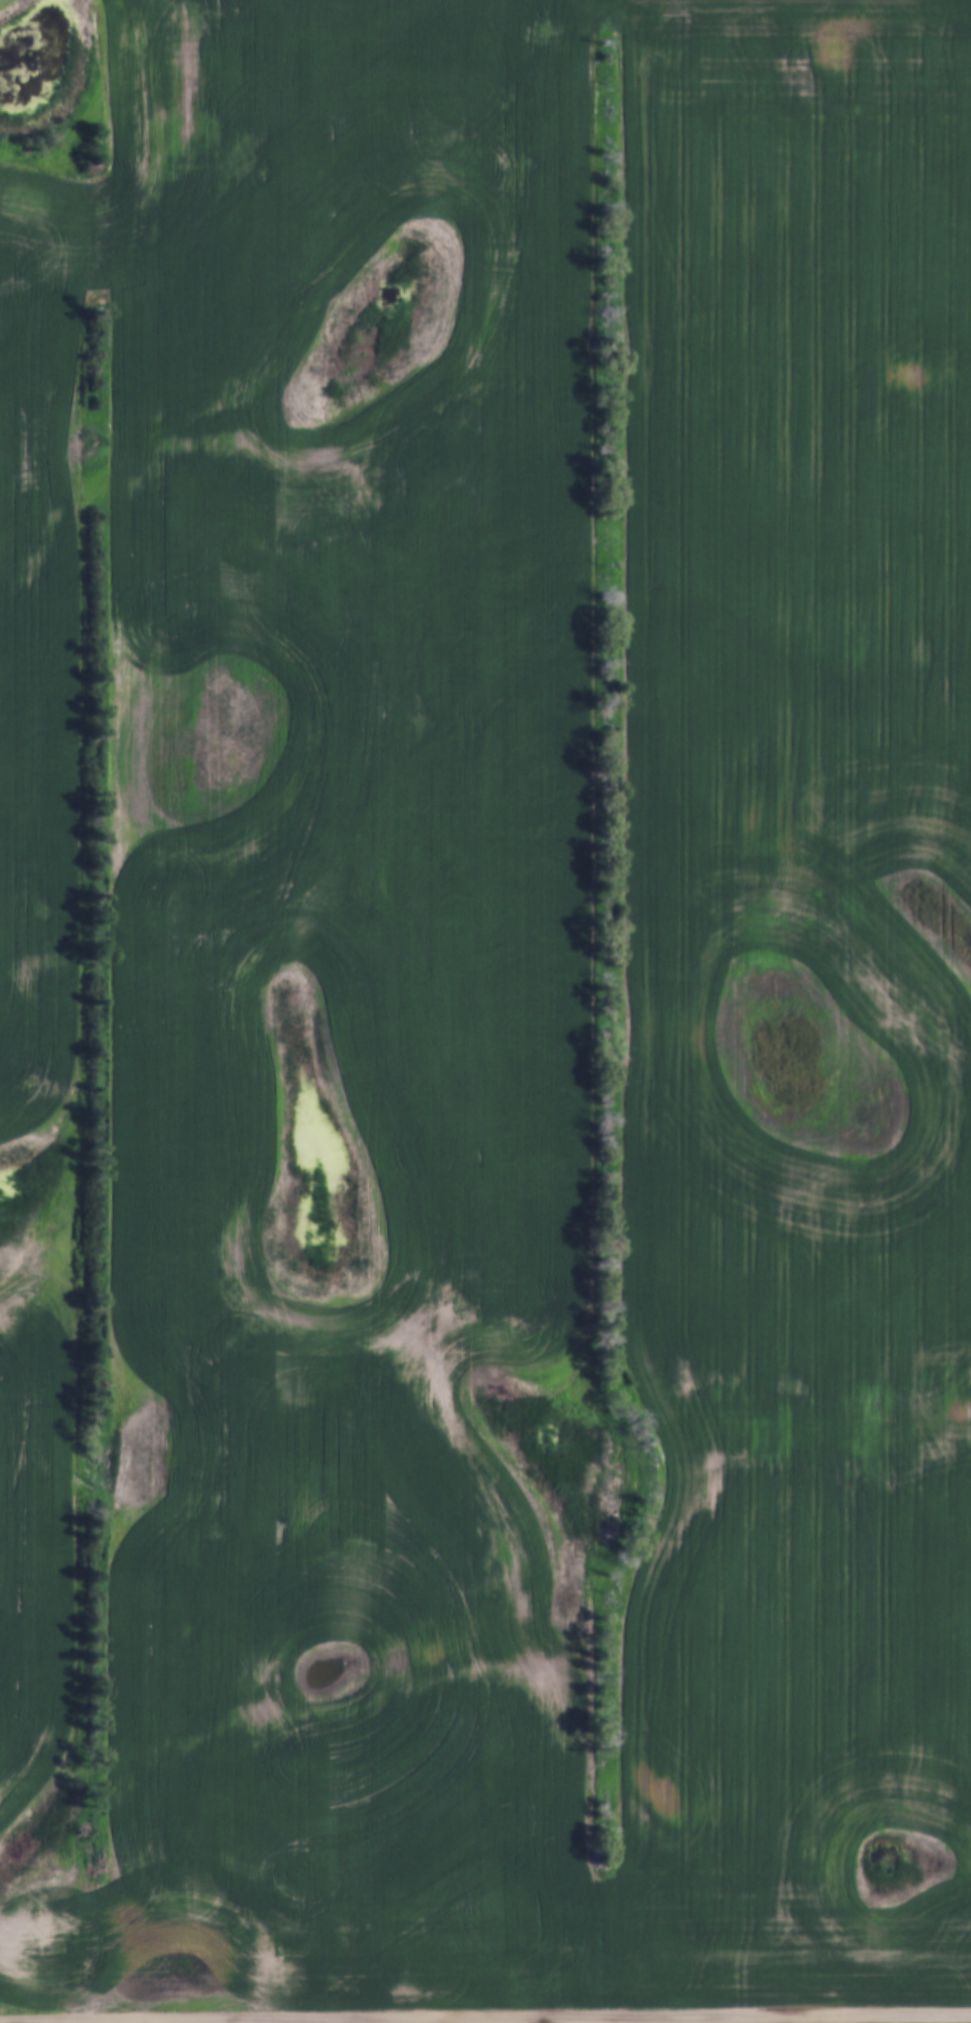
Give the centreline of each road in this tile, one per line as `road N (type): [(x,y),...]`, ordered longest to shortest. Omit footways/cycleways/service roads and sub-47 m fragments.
road 1 (residential): [(0,2020),(970,2012)]

